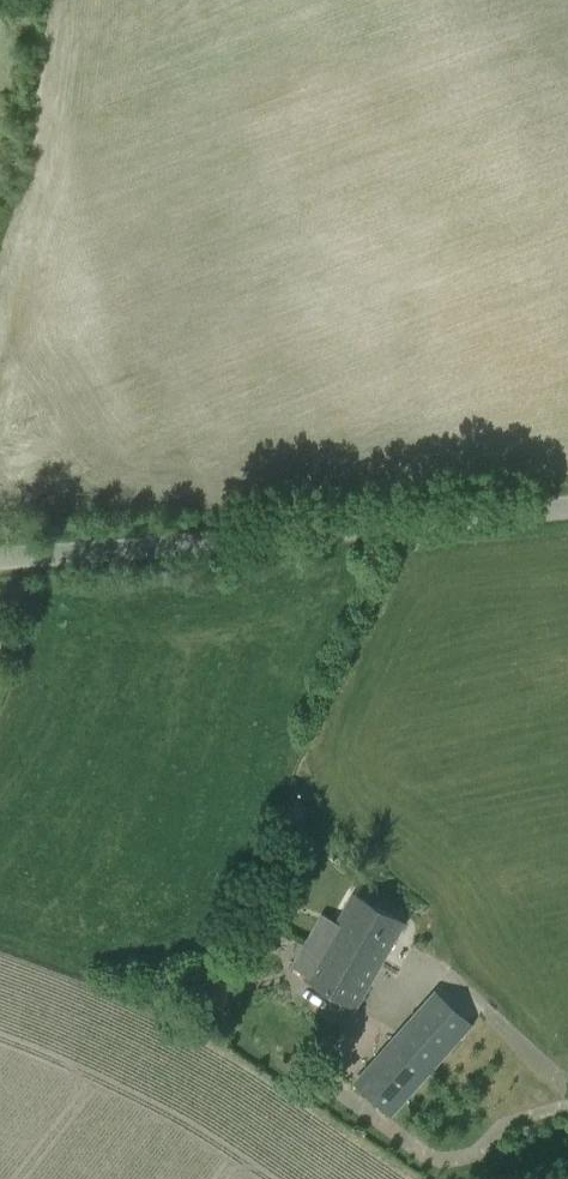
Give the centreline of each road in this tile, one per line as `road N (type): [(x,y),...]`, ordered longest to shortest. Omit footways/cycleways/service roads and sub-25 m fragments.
road 1 (unclassified): [(0,558),(567,502)]

